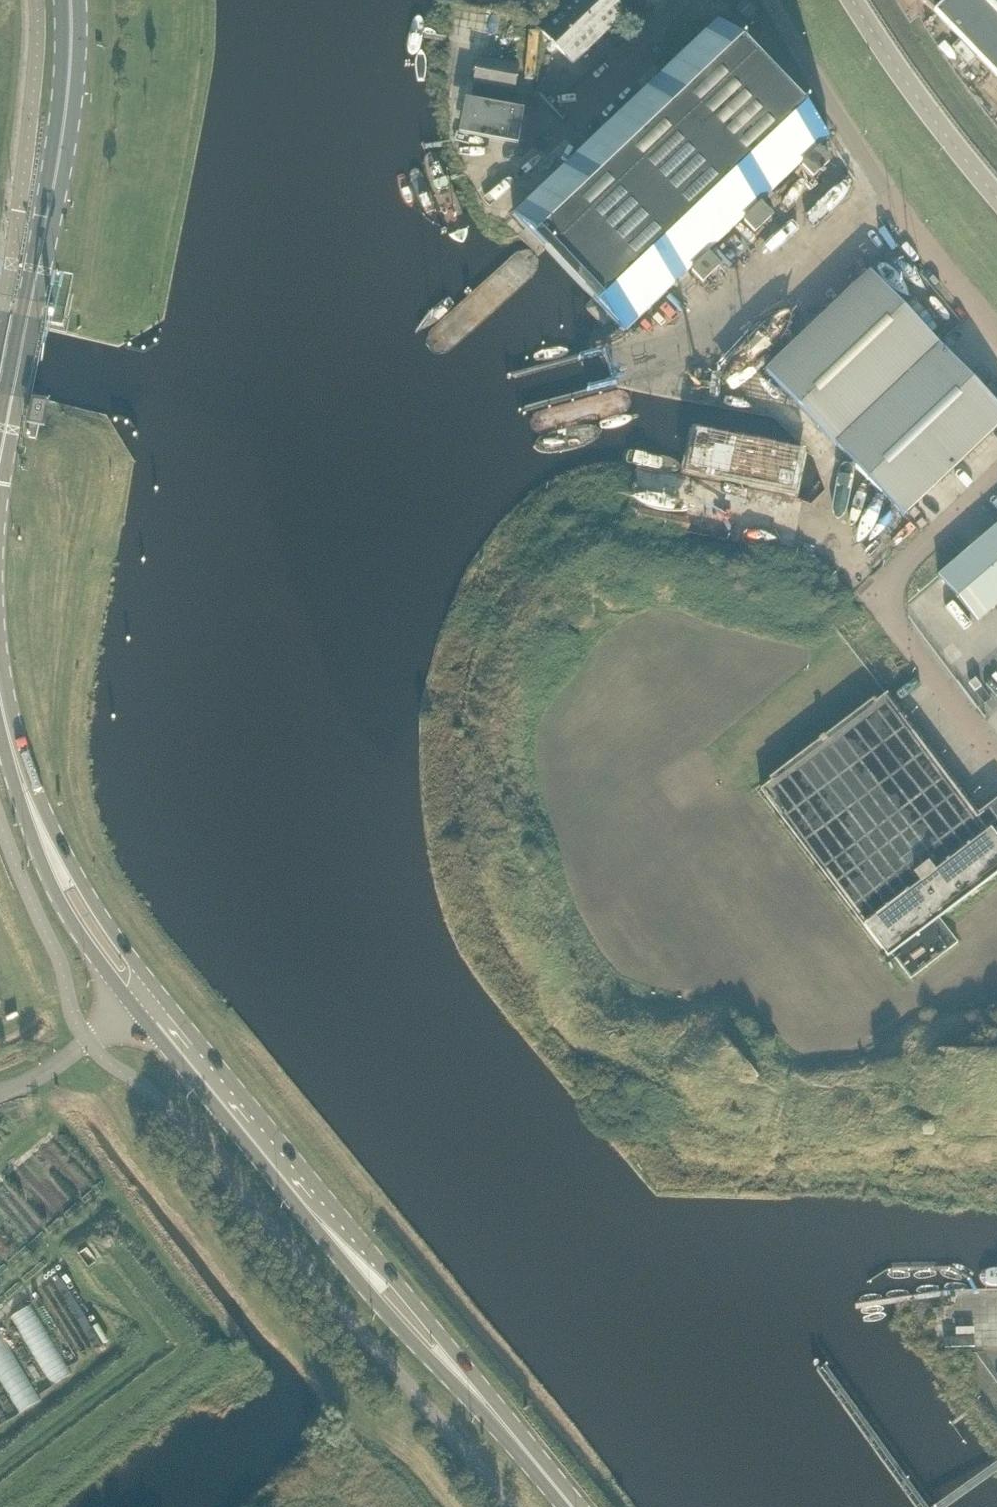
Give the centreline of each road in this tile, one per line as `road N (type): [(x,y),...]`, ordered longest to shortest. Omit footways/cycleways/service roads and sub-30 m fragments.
road 1 (primary): [(572,1506),(105,946),(42,827),(0,686)]
road 2 (track): [(68,1057),(435,1506)]
road 3 (primary): [(0,458),(65,127),(73,0)]
road 4 (unclassified): [(996,332),(924,247),(771,0)]
road 5 (unclassified): [(996,756),(888,615),(893,584),(996,488)]
road 6 (unclassified): [(996,202),(908,100),(845,0)]

